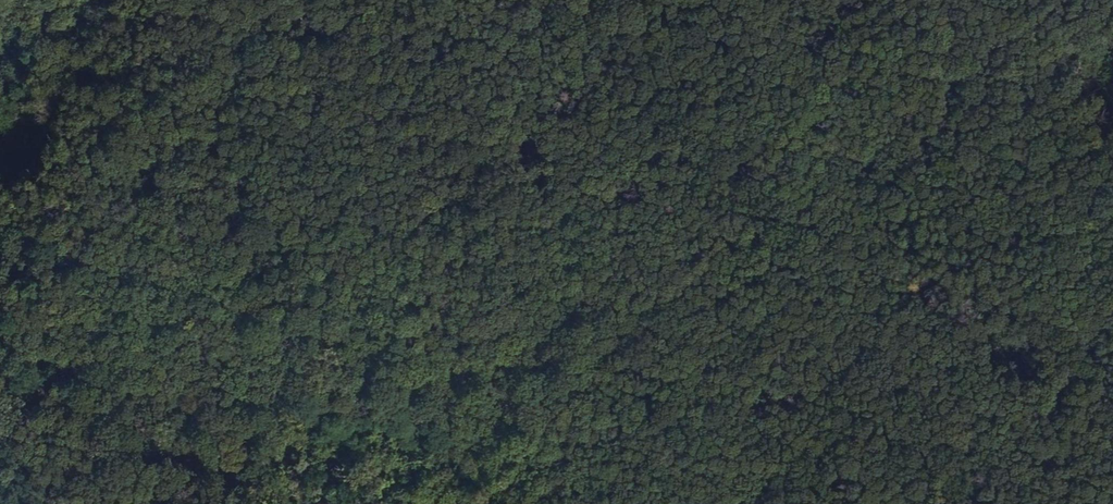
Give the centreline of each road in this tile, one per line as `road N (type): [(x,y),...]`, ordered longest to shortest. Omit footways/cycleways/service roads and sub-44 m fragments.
road 1 (track): [(745,217),(648,287),(488,364),(261,406)]
road 2 (track): [(745,217),(1112,26)]
road 3 (track): [(745,217),(867,249),(1112,352)]
road 4 (track): [(745,217),(1007,503)]
road 5 (track): [(0,335),(153,407),(261,406)]
road 6 (track): [(883,0),(745,217)]
road 7 (track): [(600,0),(734,205)]
road 8 (track): [(261,406),(155,503)]

